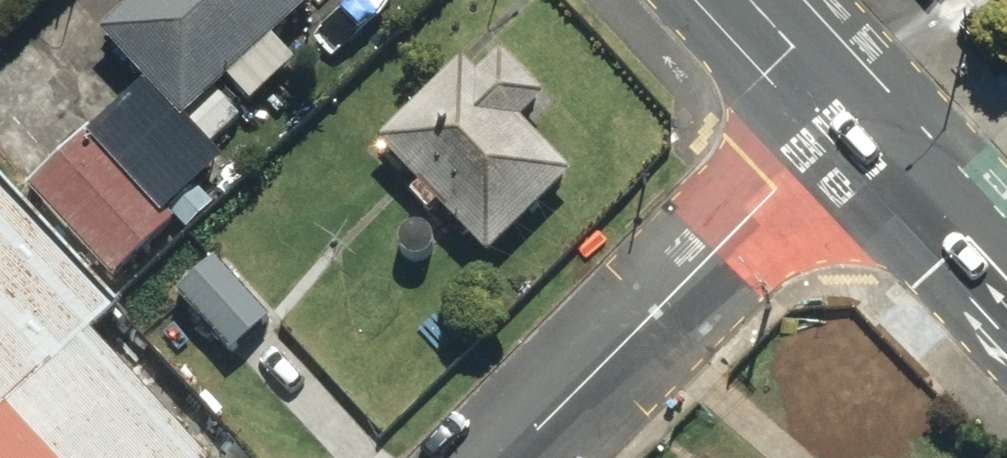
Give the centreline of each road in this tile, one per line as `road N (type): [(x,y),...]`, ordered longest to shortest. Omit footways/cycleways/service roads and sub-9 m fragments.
road 1 (residential): [(515,457),(853,123)]
road 2 (secondary): [(1006,290),(853,123)]
road 3 (secondary): [(853,123),(741,0)]

